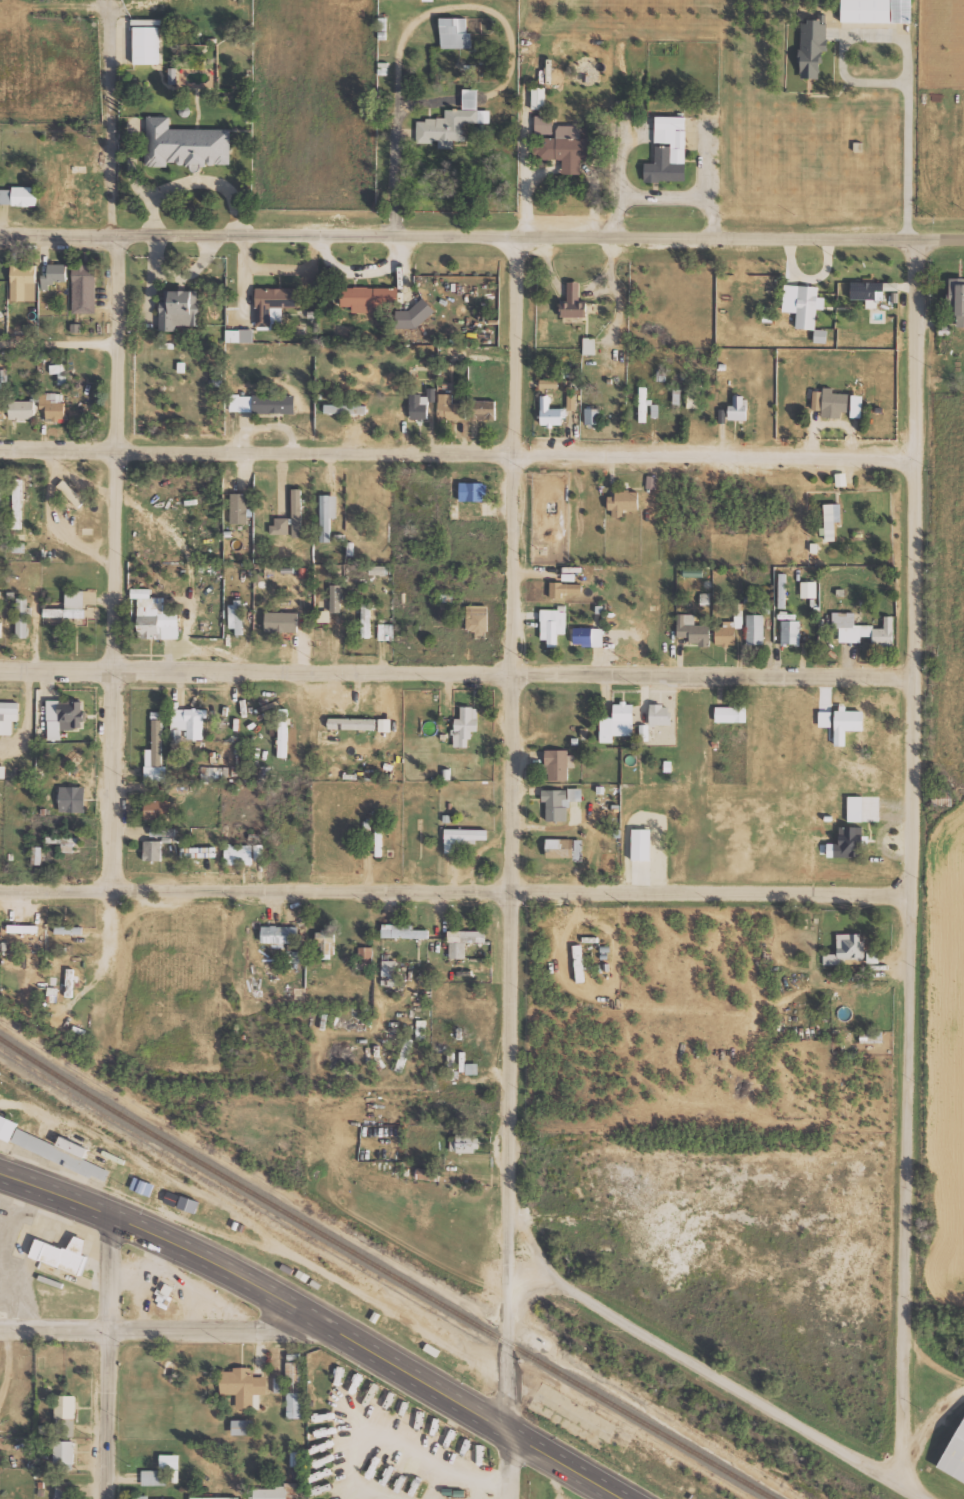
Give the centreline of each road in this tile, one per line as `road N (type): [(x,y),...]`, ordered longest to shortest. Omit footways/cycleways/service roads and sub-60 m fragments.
road 1 (residential): [(509,1498),(518,237)]
road 2 (residential): [(904,1481),(918,240)]
road 3 (residential): [(918,678),(0,670)]
road 4 (residential): [(918,240),(0,233)]
road 5 (residential): [(917,459),(0,449)]
road 6 (residential): [(916,894),(0,888)]
road 7 (primary): [(629,1498),(221,1262),(0,1171)]
road 8 (residential): [(111,934),(120,234)]
road 9 (residential): [(935,1498),(563,1286),(511,1282)]
road 10 (residential): [(334,1326),(0,1326)]
road 11 (residential): [(111,1498),(113,1212)]

